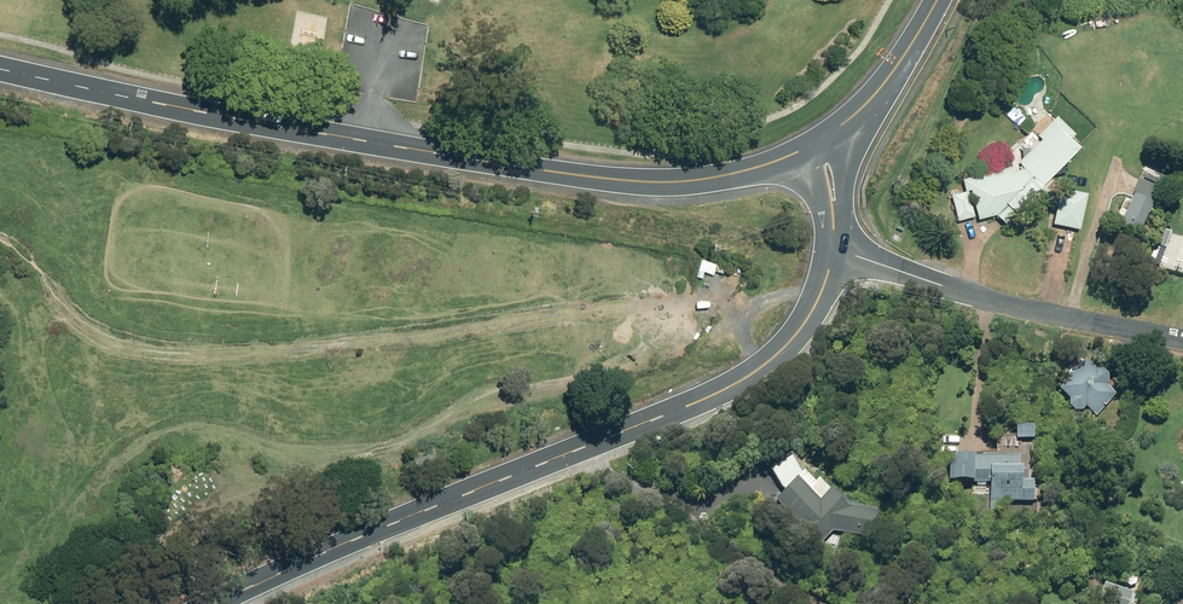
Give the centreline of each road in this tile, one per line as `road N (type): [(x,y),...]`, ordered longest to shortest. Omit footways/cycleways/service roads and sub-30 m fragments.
road 1 (track): [(821,291),(742,307),(582,313),(289,353),(152,351),(91,336),(0,249)]
road 2 (secondary): [(799,153),(691,180),(603,178),(216,115),(0,69)]
road 3 (tertiary): [(834,249),(819,300),(800,328),(738,382),(293,565),(222,603)]
road 4 (residential): [(834,249),(993,300),(1182,339)]
road 5 (secondary): [(937,0),(902,59),(838,130)]

